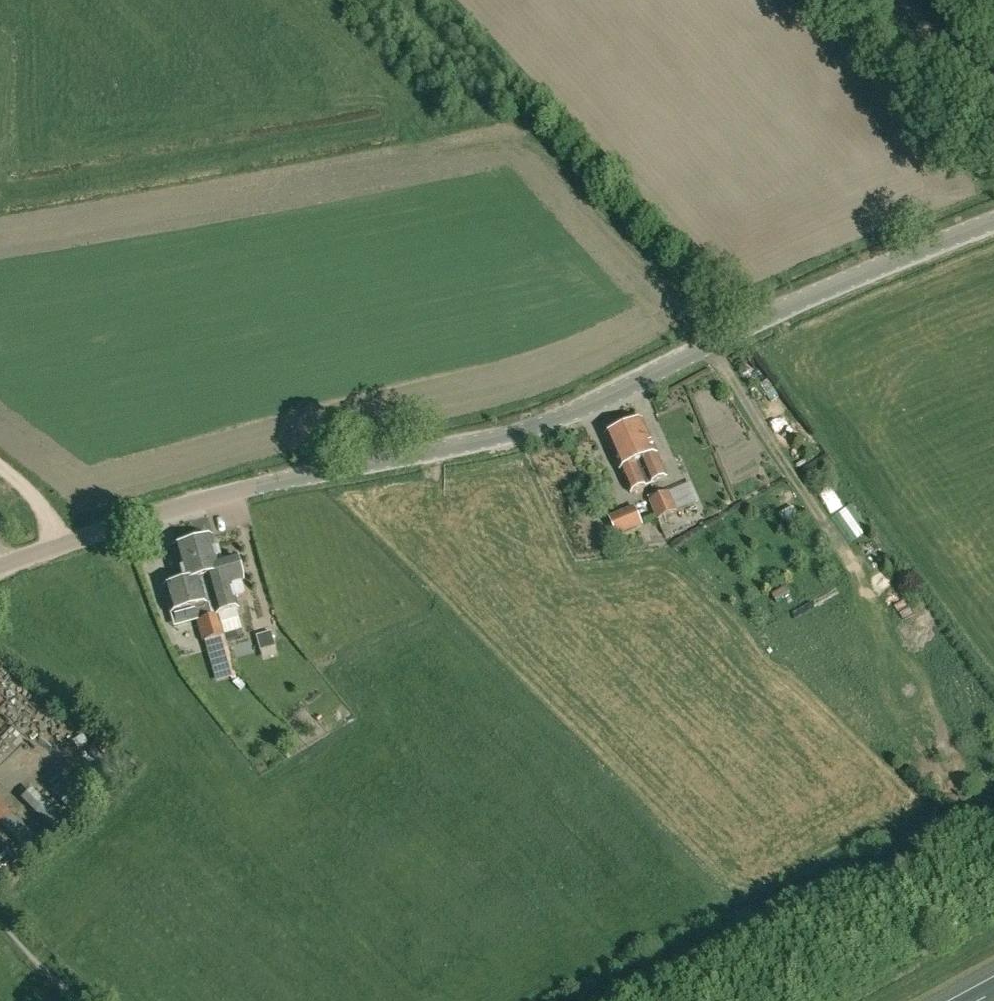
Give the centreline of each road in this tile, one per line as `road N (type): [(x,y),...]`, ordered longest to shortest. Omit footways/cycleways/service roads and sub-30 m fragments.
road 1 (unclassified): [(0,572),(231,493),(421,458),(568,417),(701,348),(993,221)]

